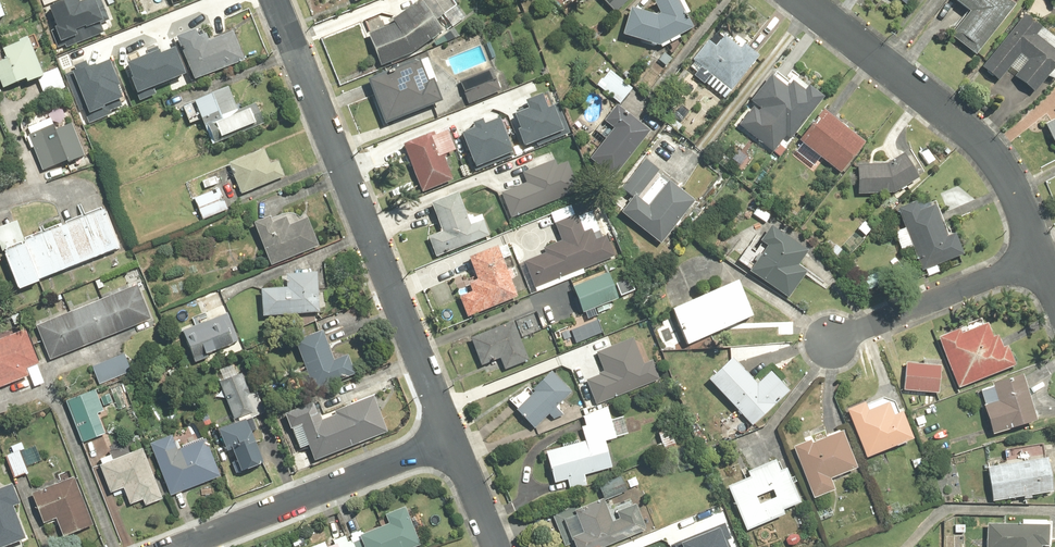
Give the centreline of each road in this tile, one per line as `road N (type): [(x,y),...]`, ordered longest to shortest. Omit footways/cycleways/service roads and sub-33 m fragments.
road 1 (residential): [(273,0),(454,435)]
road 2 (residential): [(803,0),(987,151),(1040,260)]
road 3 (residential): [(176,546),(454,435)]
road 4 (residential): [(825,343),(1040,260)]
road 5 (residential): [(454,435),(498,546)]

